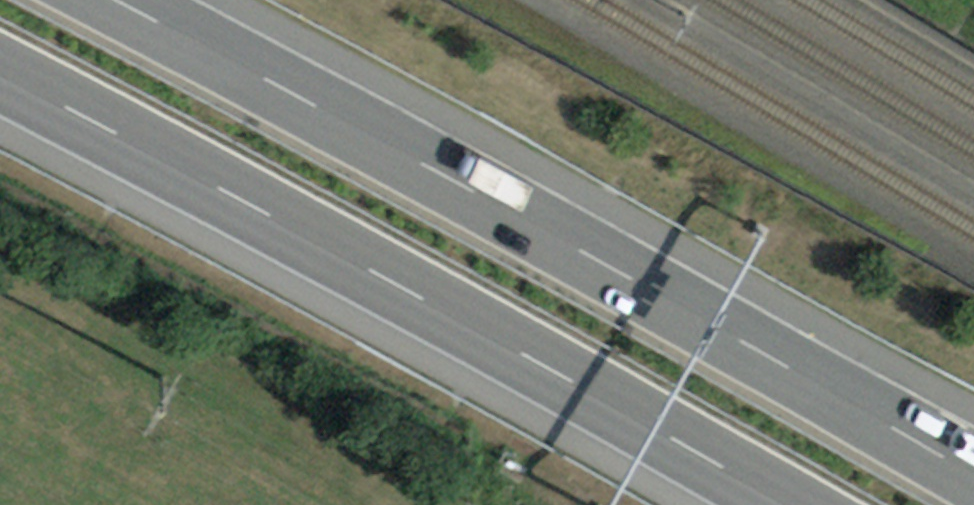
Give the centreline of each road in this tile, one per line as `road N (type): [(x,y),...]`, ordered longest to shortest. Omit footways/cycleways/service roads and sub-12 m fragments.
road 1 (motorway): [(973,477),(591,257),(106,0)]
road 2 (motorway): [(0,79),(553,372),(781,504)]

